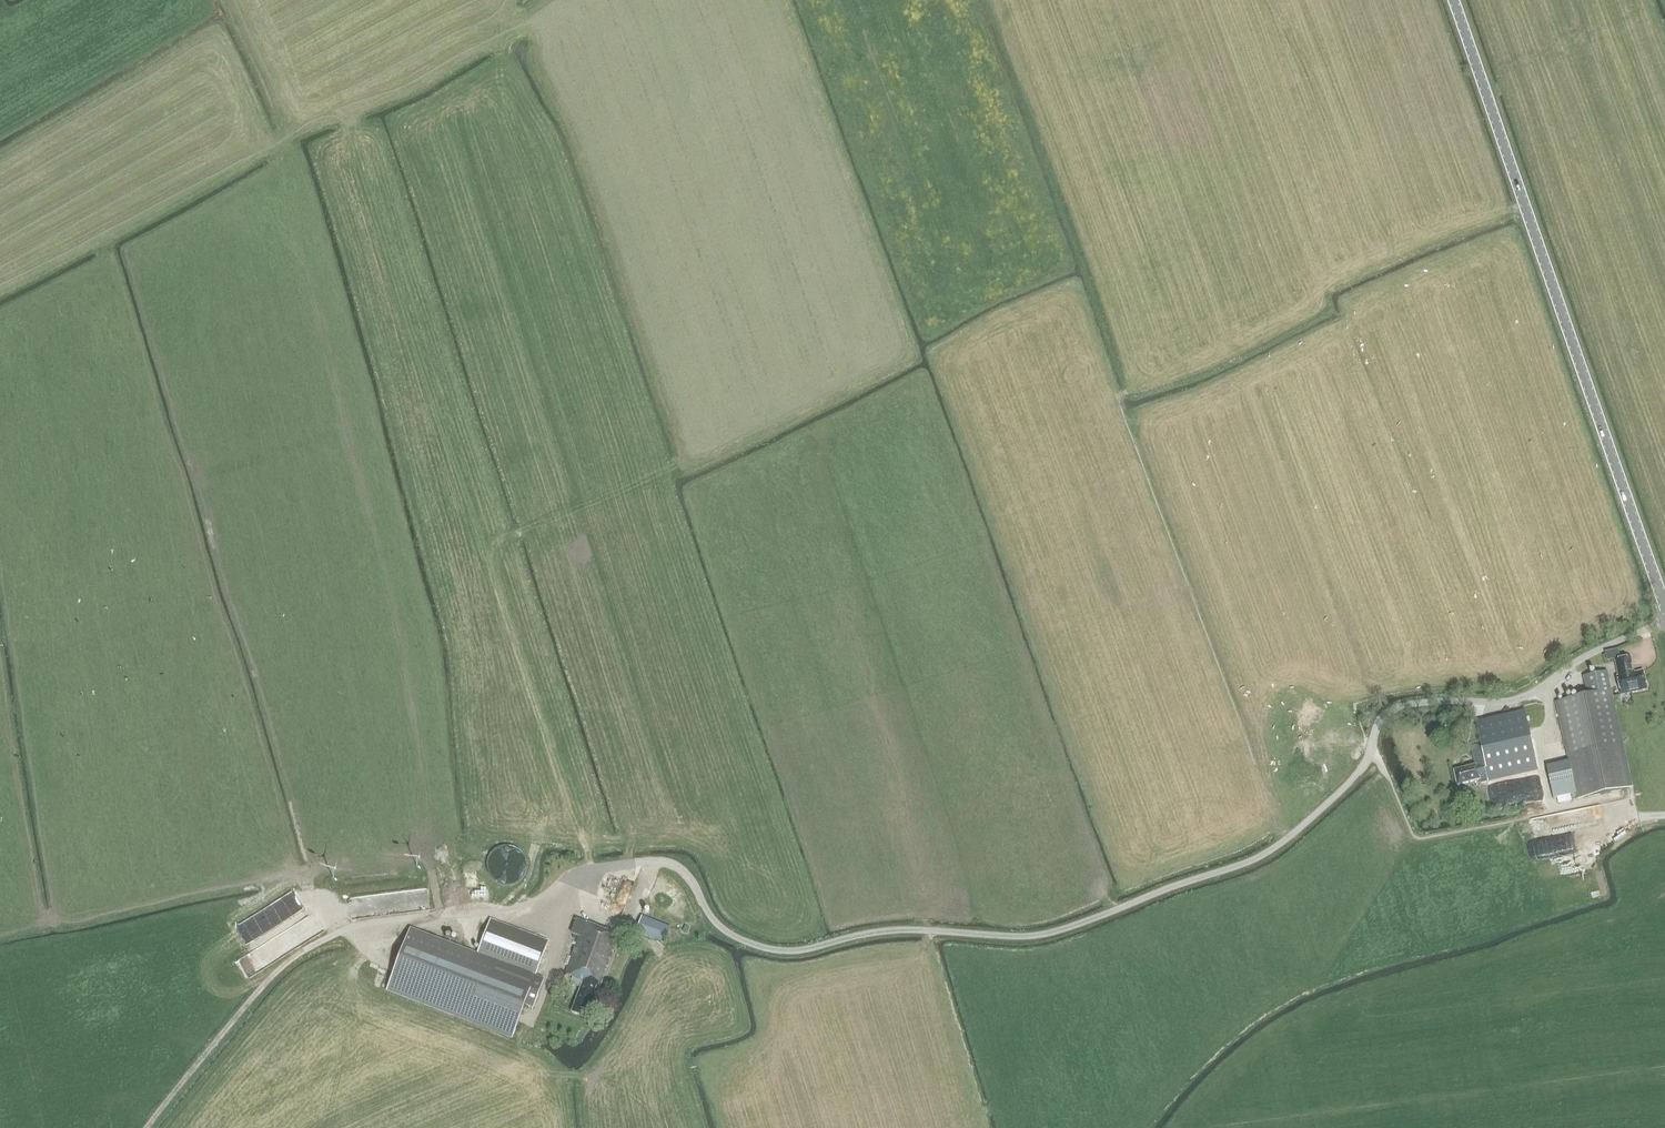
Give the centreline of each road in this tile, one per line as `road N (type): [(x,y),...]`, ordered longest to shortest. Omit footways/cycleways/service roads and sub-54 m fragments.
road 1 (unclassified): [(147,1127),(274,975),(357,925),(514,908),(598,869),(661,860),(681,870),(722,929),(773,950),(889,932),(1045,933),(1263,855),(1353,779),(1381,718),(1395,709),(1528,696),(1588,656),(1664,621)]
road 2 (tertiary): [(1664,606),(1453,0)]

